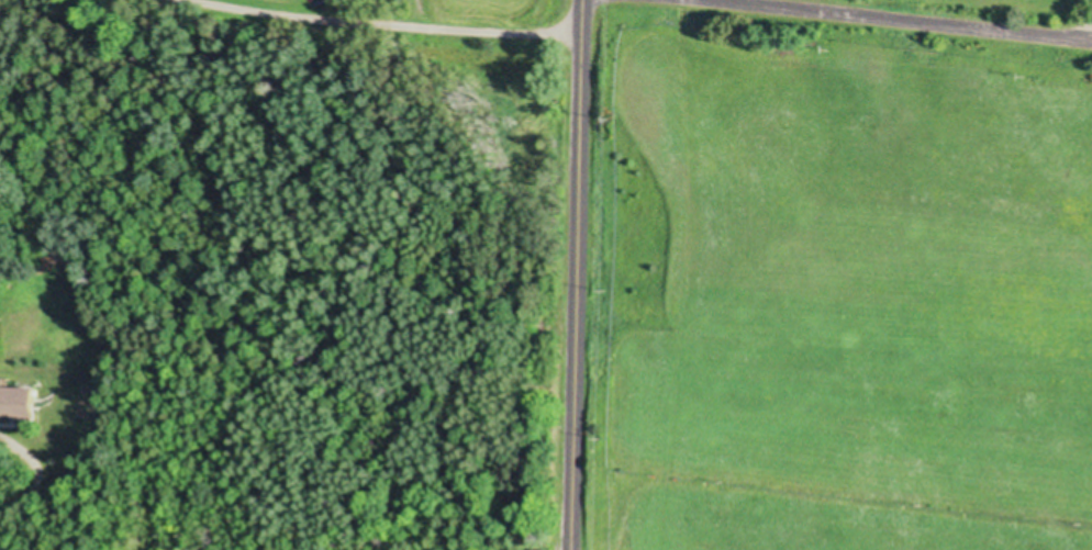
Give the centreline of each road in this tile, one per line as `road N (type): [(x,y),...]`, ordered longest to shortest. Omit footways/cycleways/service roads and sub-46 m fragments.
road 1 (residential): [(572,549),(581,0)]
road 2 (residential): [(1091,44),(657,0)]

